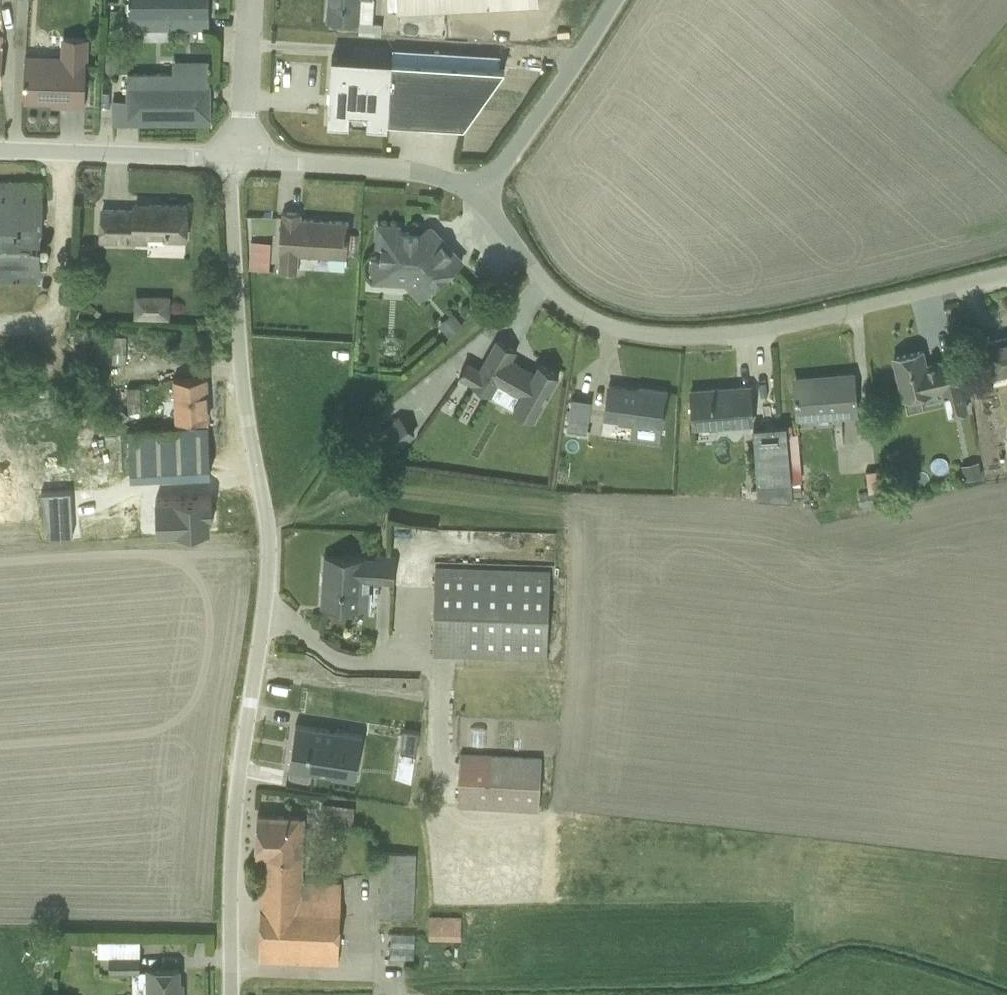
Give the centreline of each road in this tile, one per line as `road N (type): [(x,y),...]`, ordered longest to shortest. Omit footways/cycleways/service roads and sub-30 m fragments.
road 1 (unclassified): [(232,994),(231,856),(268,565),(242,377),(230,181),(238,158)]
road 2 (unclassified): [(475,197),(564,301),(605,323),(651,334),(779,326),(1006,272)]
road 3 (unclassified): [(238,158),(411,170),(475,197)]
road 4 (unclassified): [(475,197),(614,0)]
road 5 (unclassified): [(0,150),(238,158)]
road 6 (unclassified): [(238,158),(249,0)]

